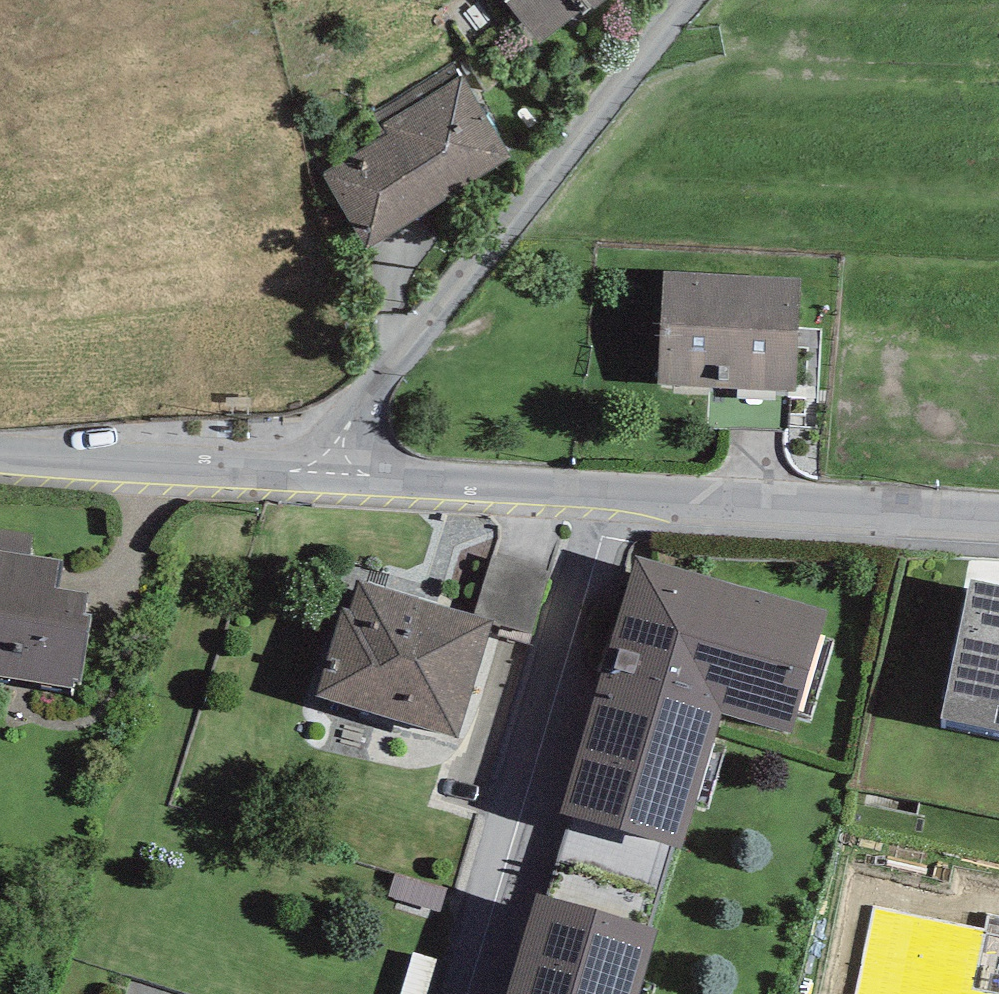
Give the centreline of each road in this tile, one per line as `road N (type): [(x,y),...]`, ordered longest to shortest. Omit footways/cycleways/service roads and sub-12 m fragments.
road 1 (residential): [(998,518),(324,478)]
road 2 (residential): [(324,478),(370,392),(690,0)]
road 3 (residential): [(324,478),(0,455)]

